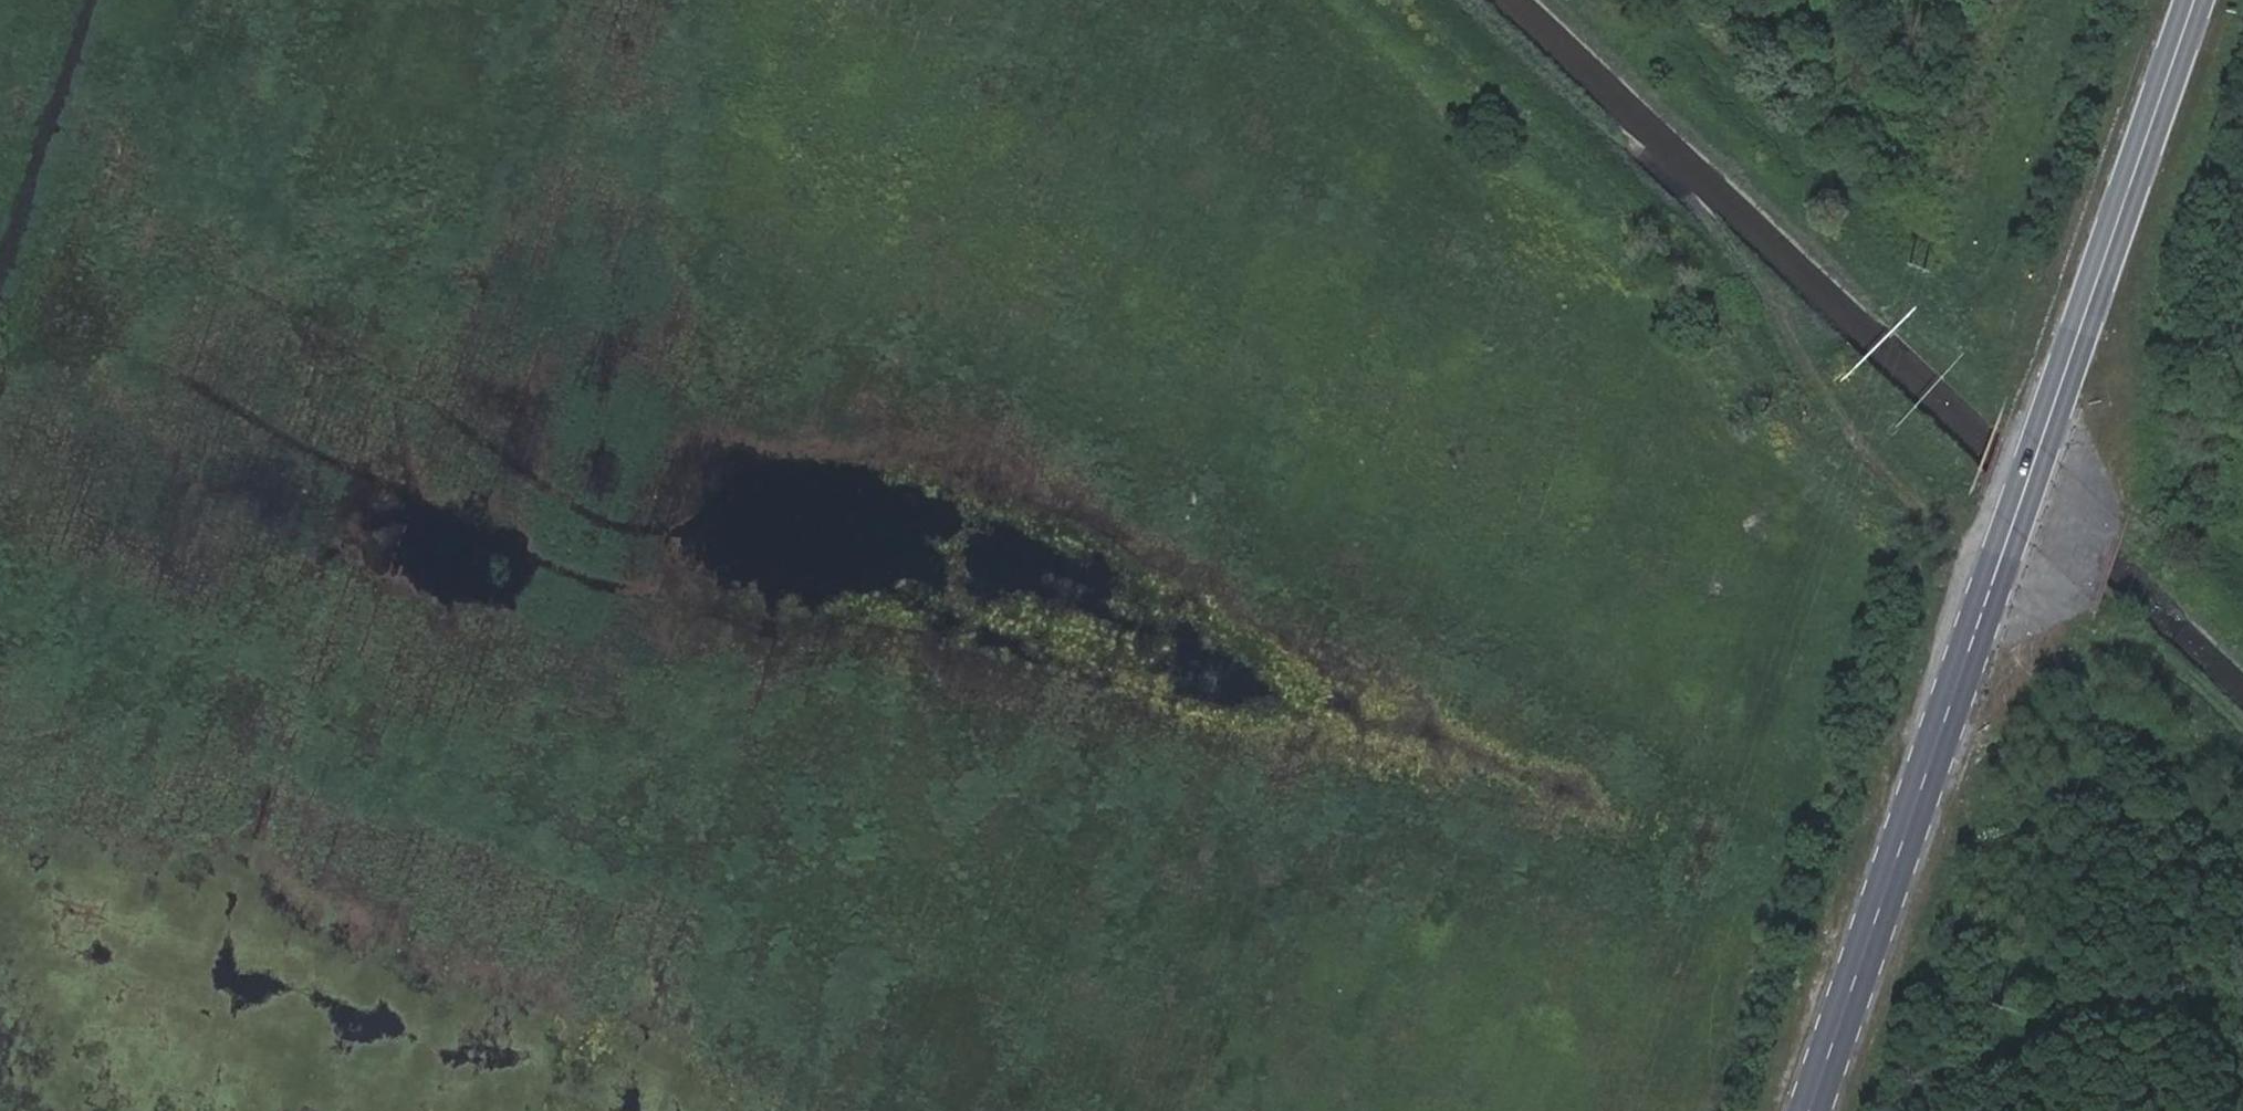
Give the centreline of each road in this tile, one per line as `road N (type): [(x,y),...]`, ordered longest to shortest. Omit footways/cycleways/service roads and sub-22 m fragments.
road 1 (secondary): [(1807,1110),(2193,0)]

